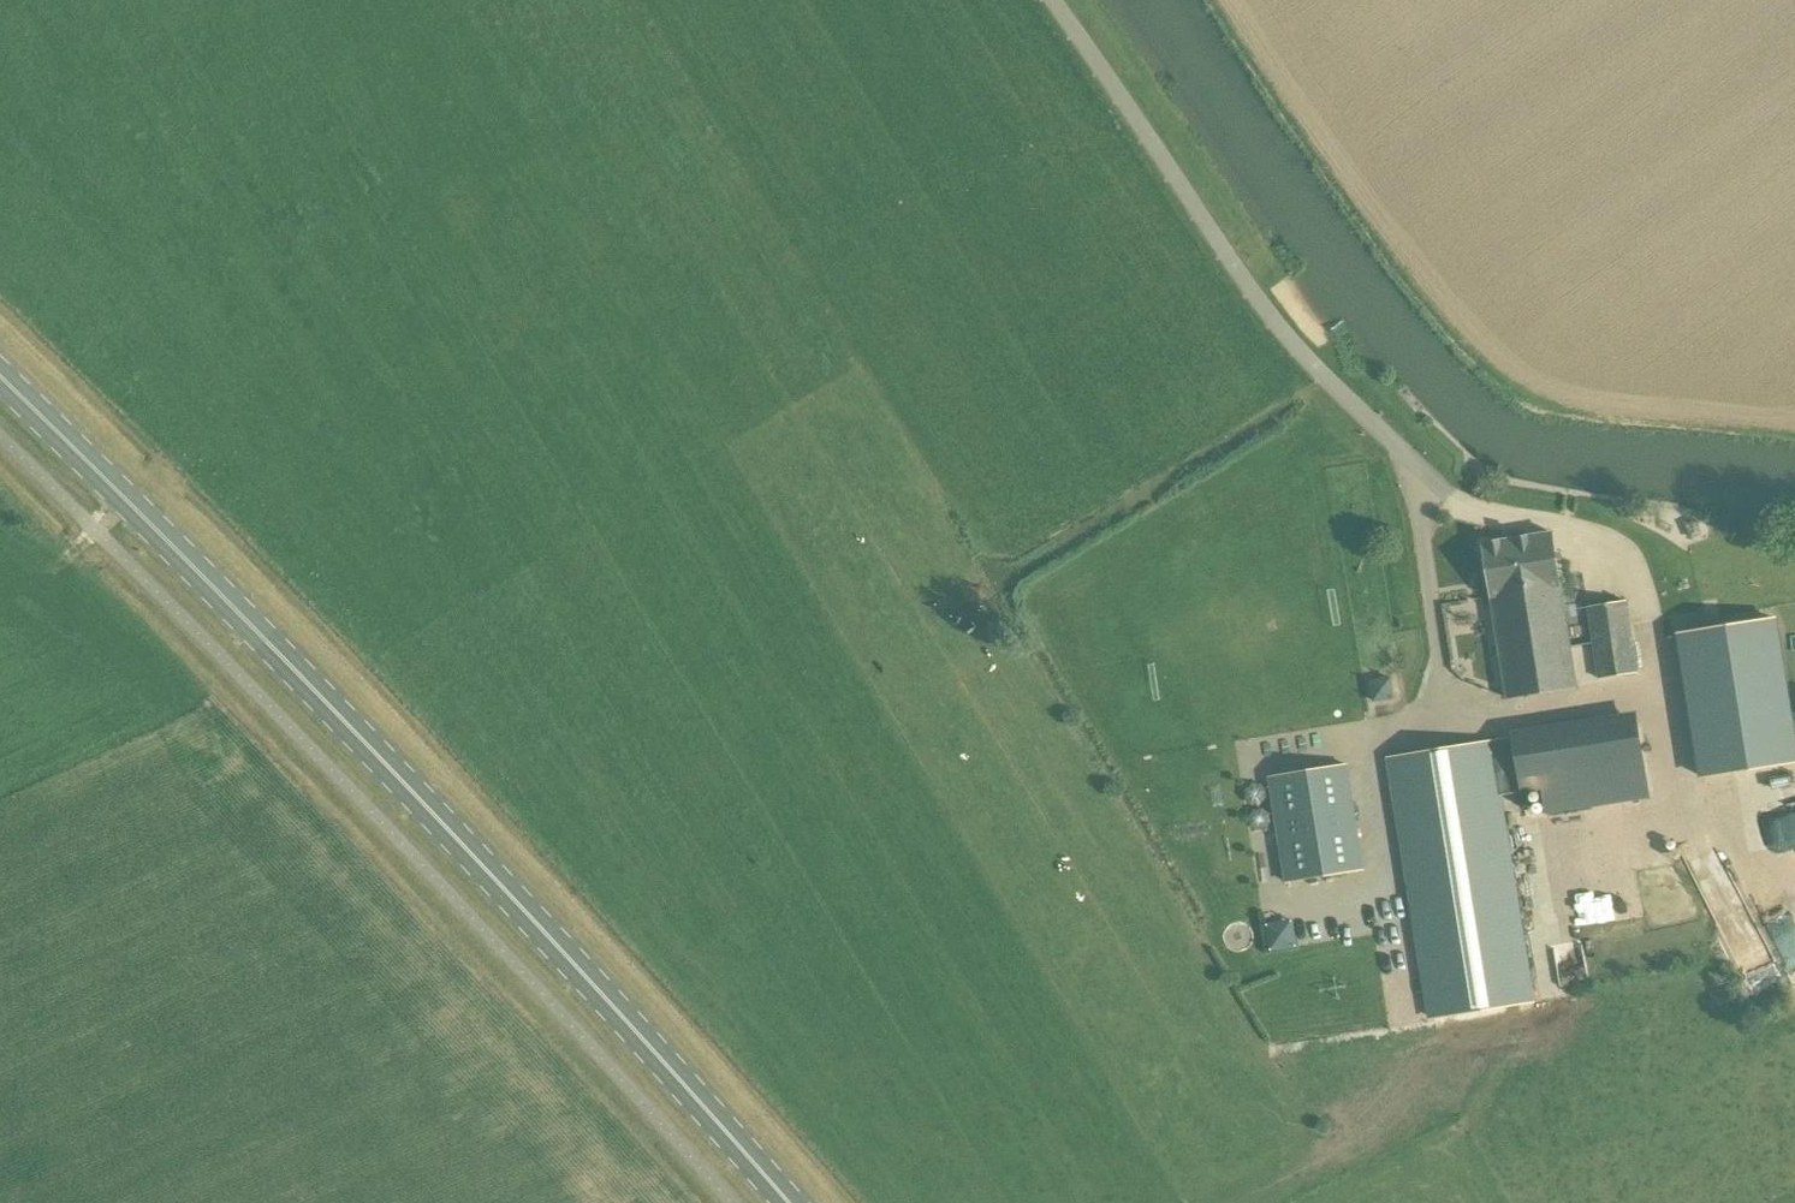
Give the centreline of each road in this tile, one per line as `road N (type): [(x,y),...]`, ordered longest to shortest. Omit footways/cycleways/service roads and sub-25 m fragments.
road 1 (primary): [(785,1202),(644,1041),(211,585),(0,378)]
road 2 (unclassified): [(1048,0),(1242,280),(1371,425)]
road 3 (track): [(0,537),(28,558),(53,564),(165,468)]

